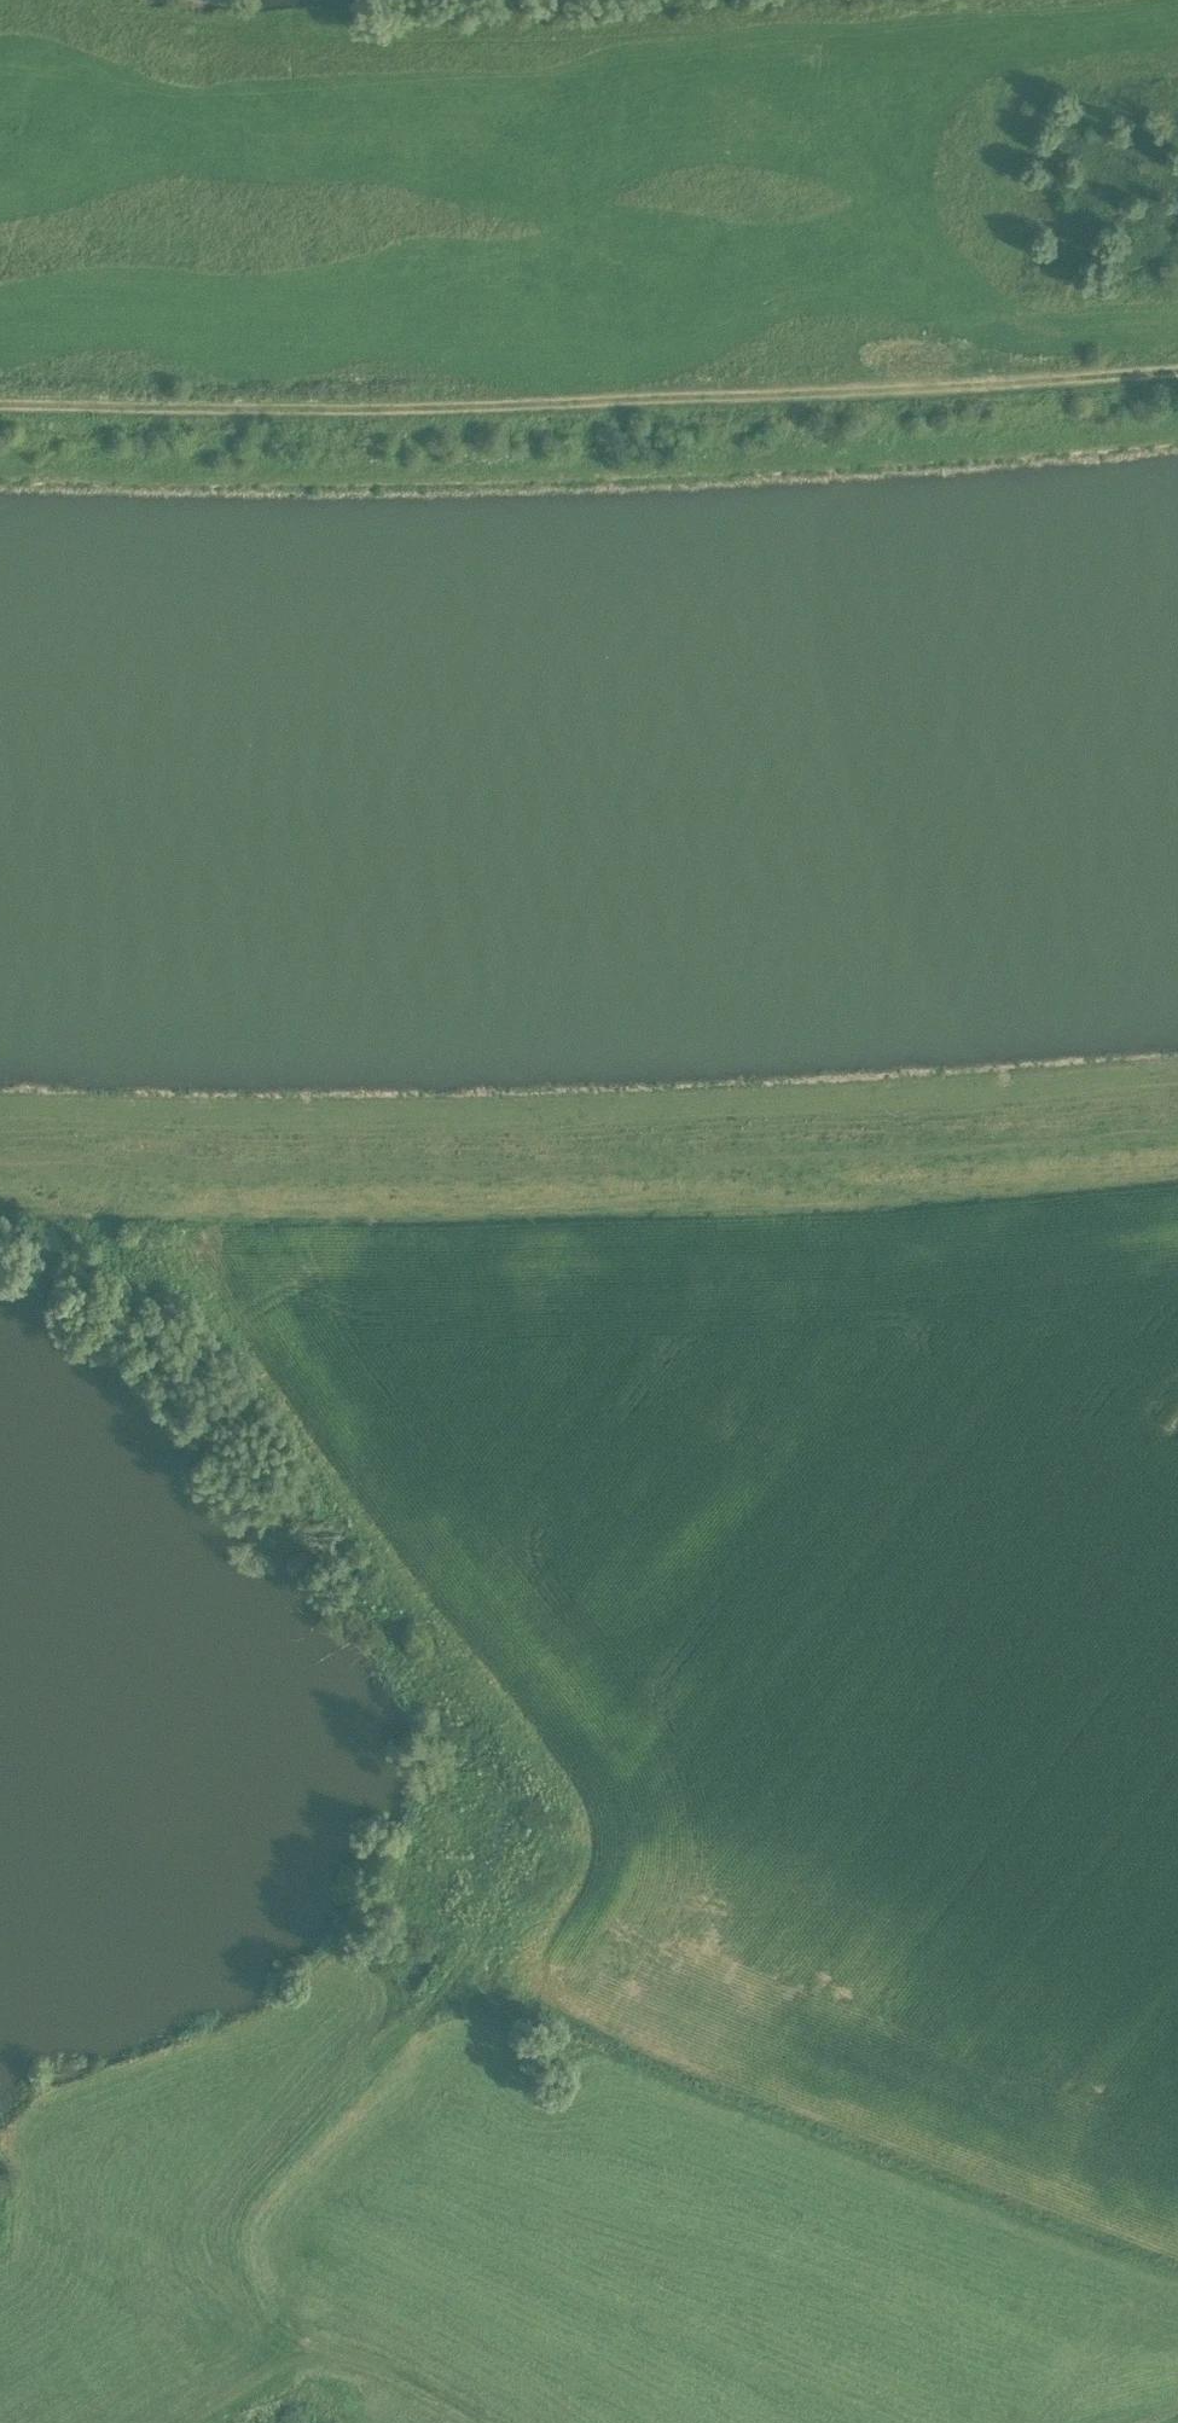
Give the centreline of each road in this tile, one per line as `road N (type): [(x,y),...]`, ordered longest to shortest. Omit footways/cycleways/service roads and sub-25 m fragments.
road 1 (track): [(1177,372),(300,413),(0,403)]

